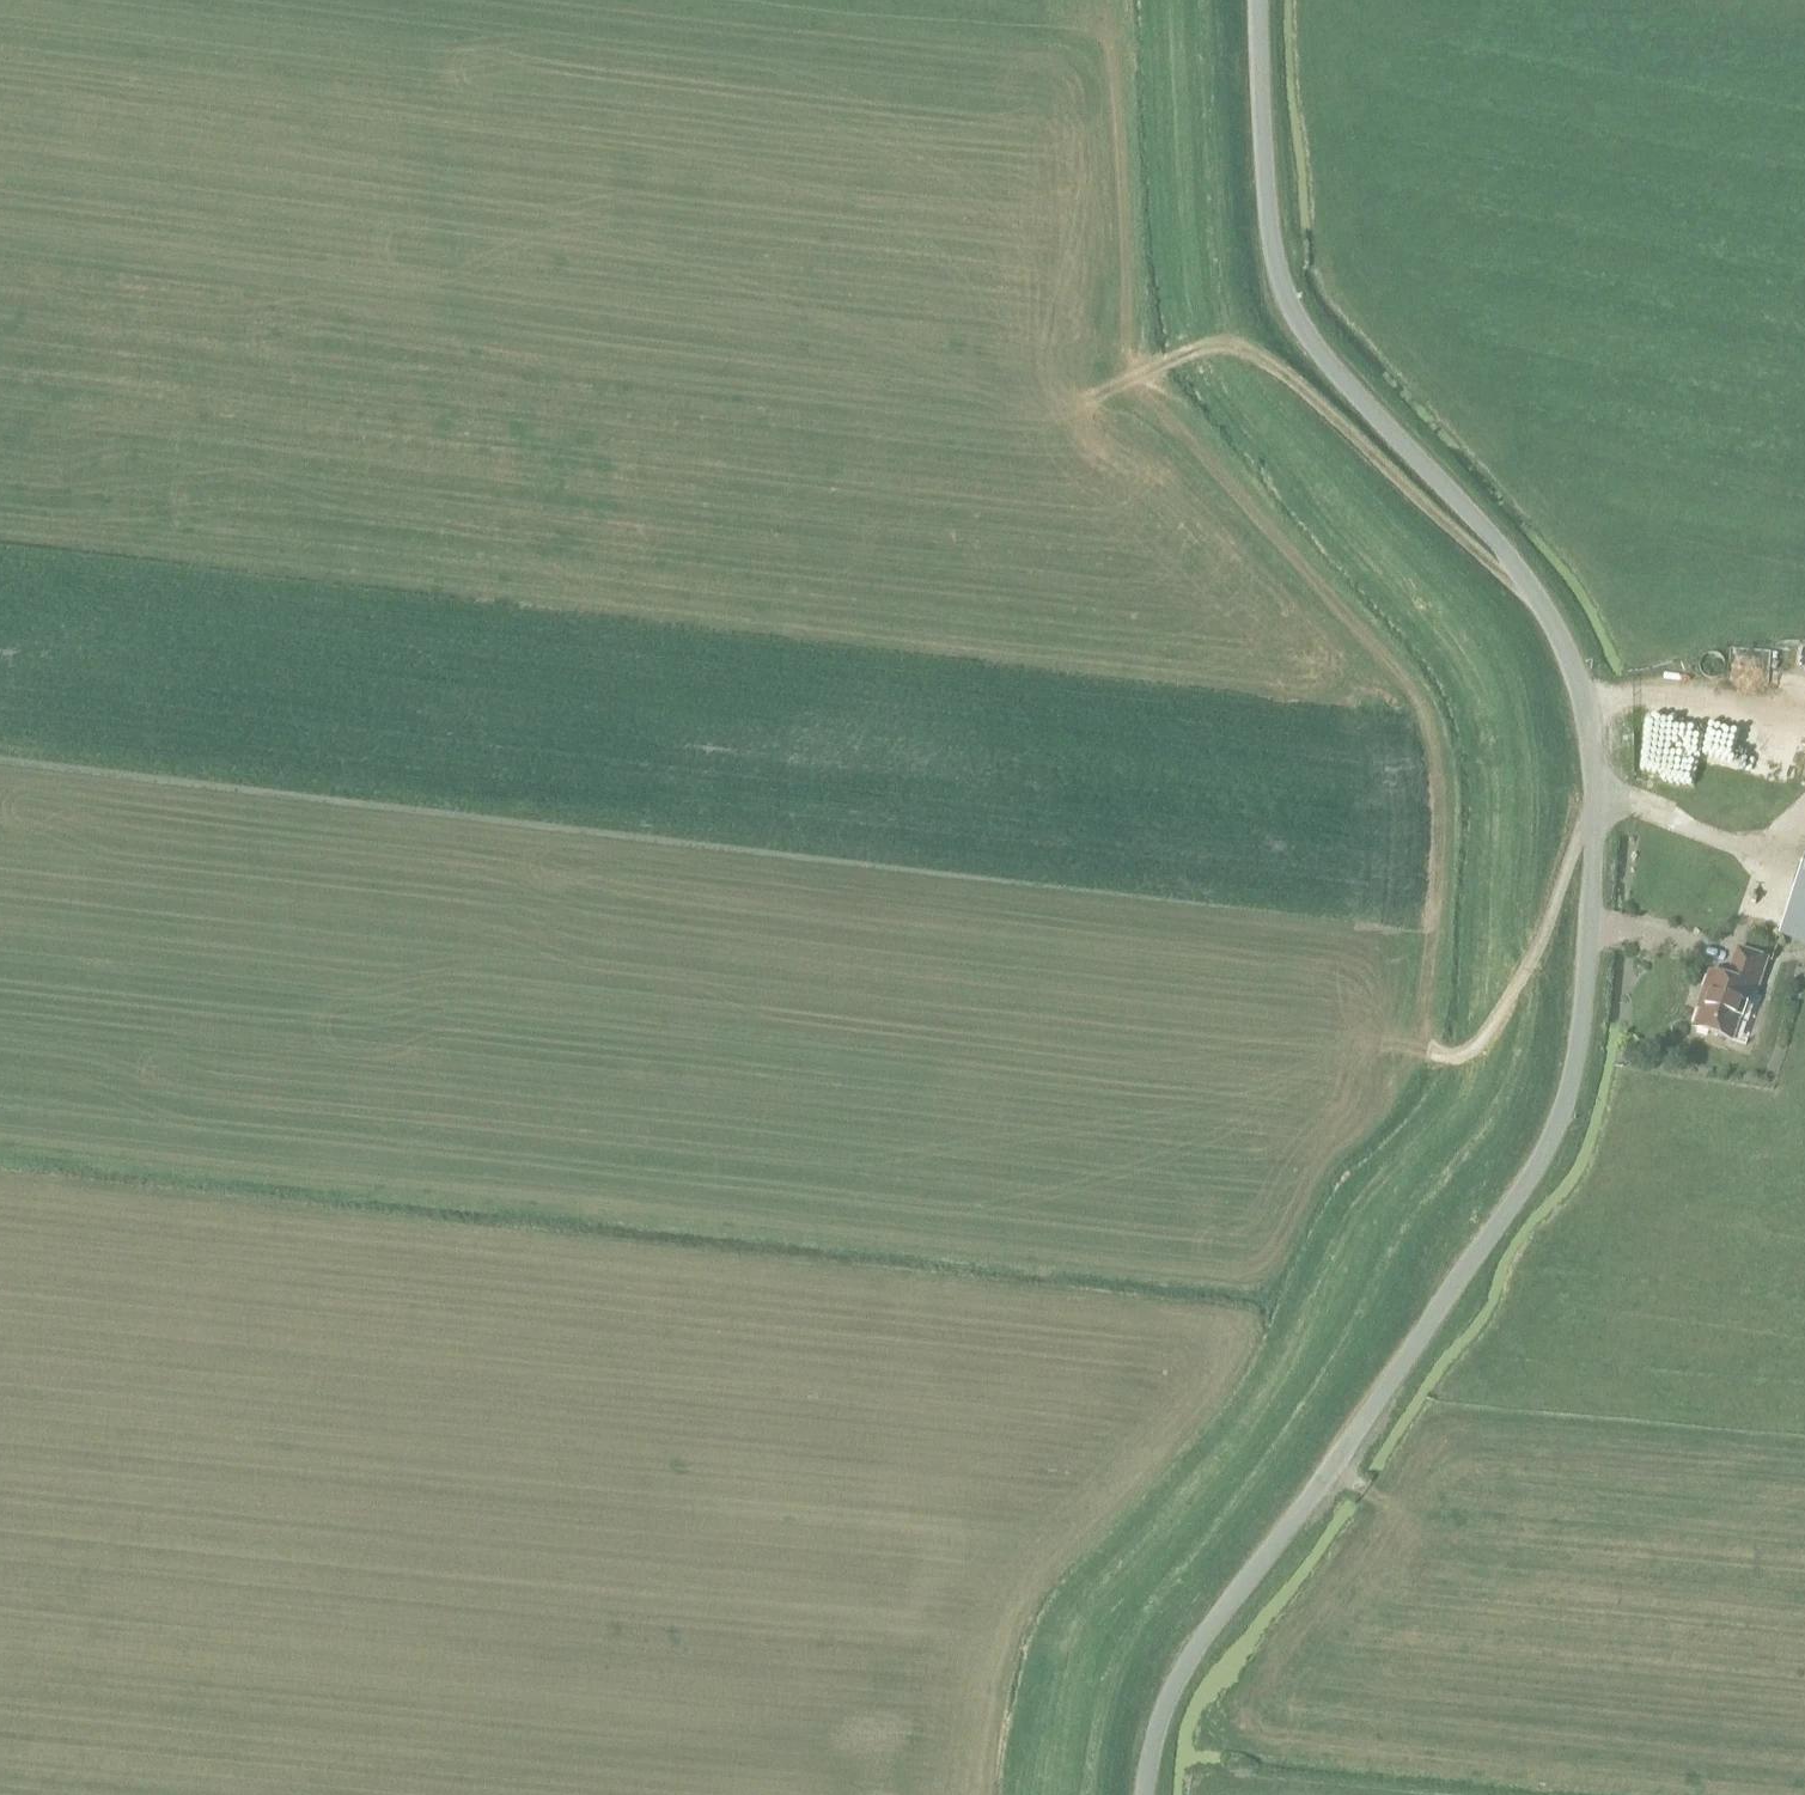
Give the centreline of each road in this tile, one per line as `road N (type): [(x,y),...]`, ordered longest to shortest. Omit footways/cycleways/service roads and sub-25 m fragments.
road 1 (unclassified): [(1146,1794),(1161,1712),(1192,1655),(1331,1470),(1544,1157),(1577,1052),(1591,927),(1596,749),(1582,671),(1546,602),(1349,389),(1297,319),(1270,251),(1263,0)]
road 2 (track): [(1424,1056),(1465,1056),(1485,1033),(1546,927),(1579,833),(1597,813),(1623,806),(1785,859)]
road 3 (track): [(1141,374),(1196,346),(1254,352),(1526,597),(1546,602)]
road 4 (track): [(1804,715),(1668,693),(1588,704)]

